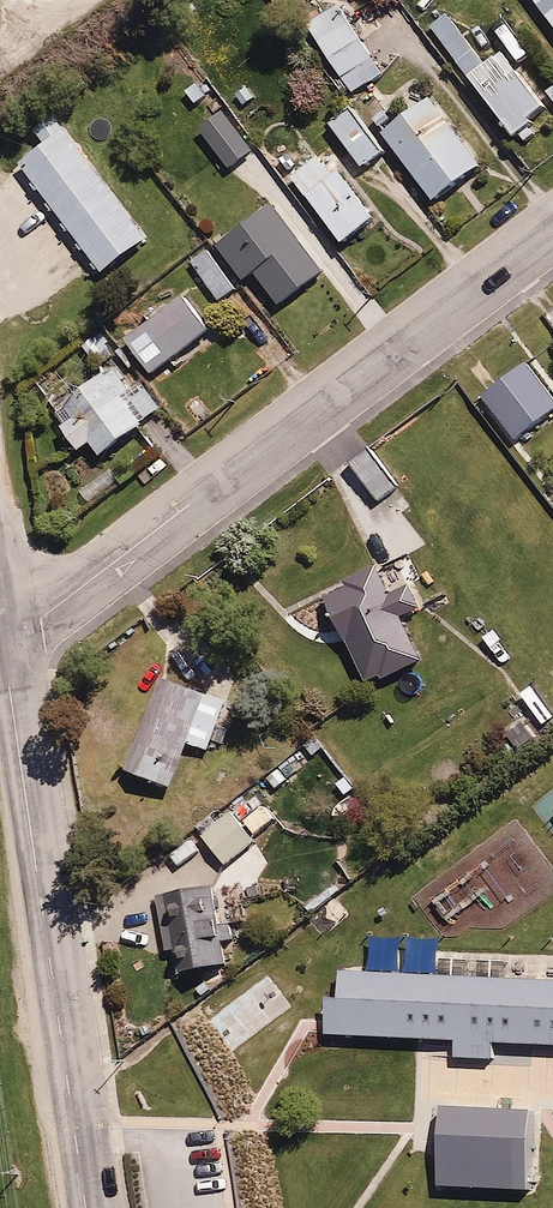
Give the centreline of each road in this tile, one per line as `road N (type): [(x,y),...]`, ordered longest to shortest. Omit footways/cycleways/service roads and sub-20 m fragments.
road 1 (residential): [(3,650),(552,230)]
road 2 (tertiary): [(3,650),(84,1207)]

